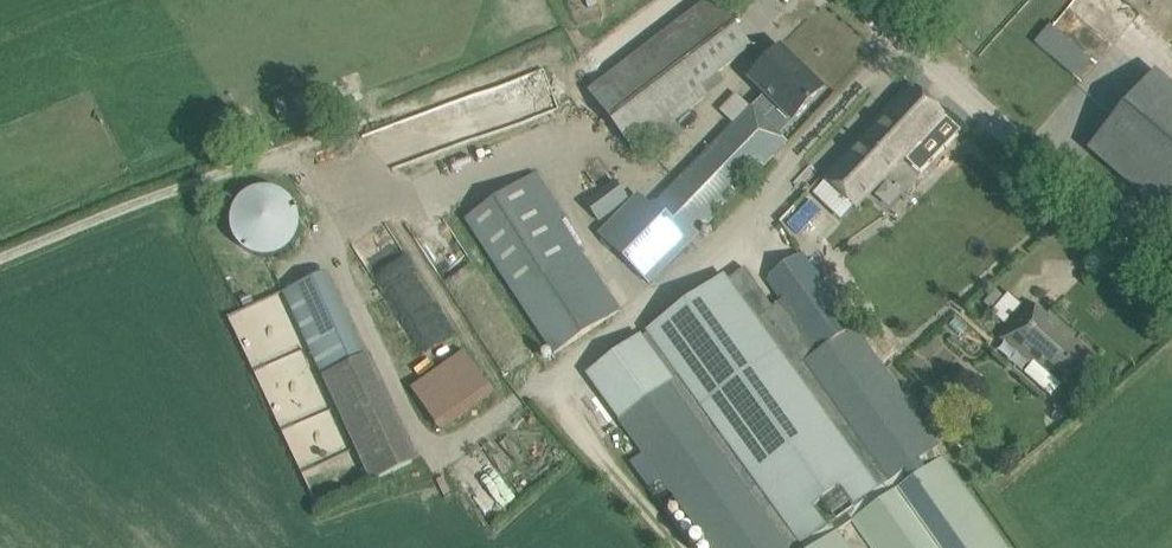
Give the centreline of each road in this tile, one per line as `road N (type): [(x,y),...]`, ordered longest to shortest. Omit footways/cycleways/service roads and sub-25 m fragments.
road 1 (unclassified): [(1171,279),(865,0)]

